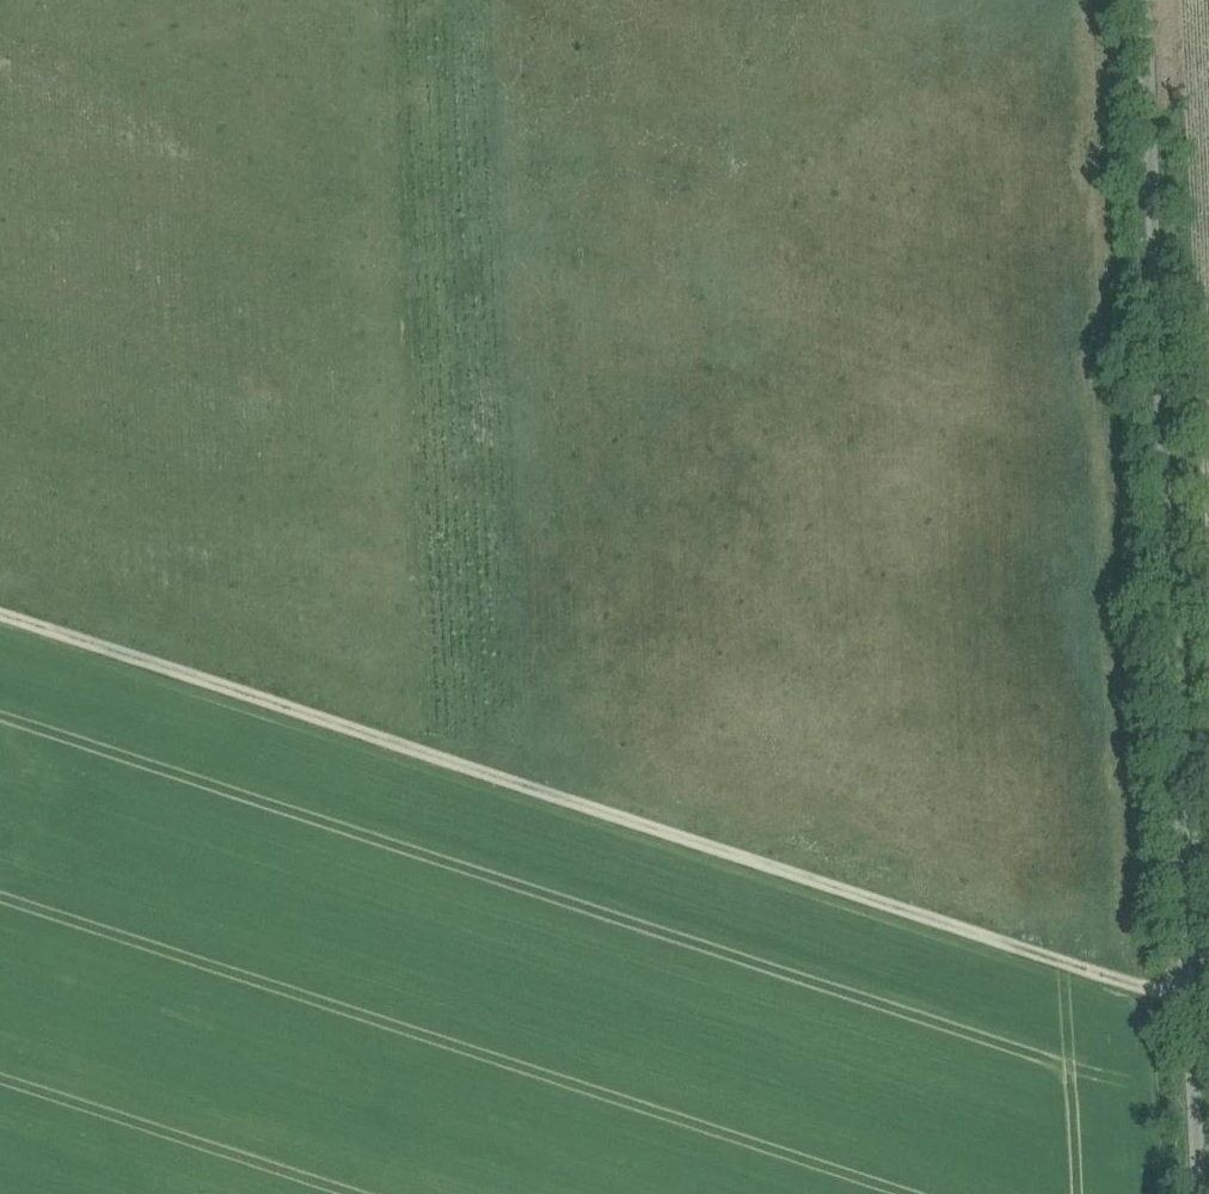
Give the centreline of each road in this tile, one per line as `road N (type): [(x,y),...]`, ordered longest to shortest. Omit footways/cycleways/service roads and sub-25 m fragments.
road 1 (track): [(0,617),(1205,1006)]
road 2 (track): [(1158,0),(1208,1098)]

